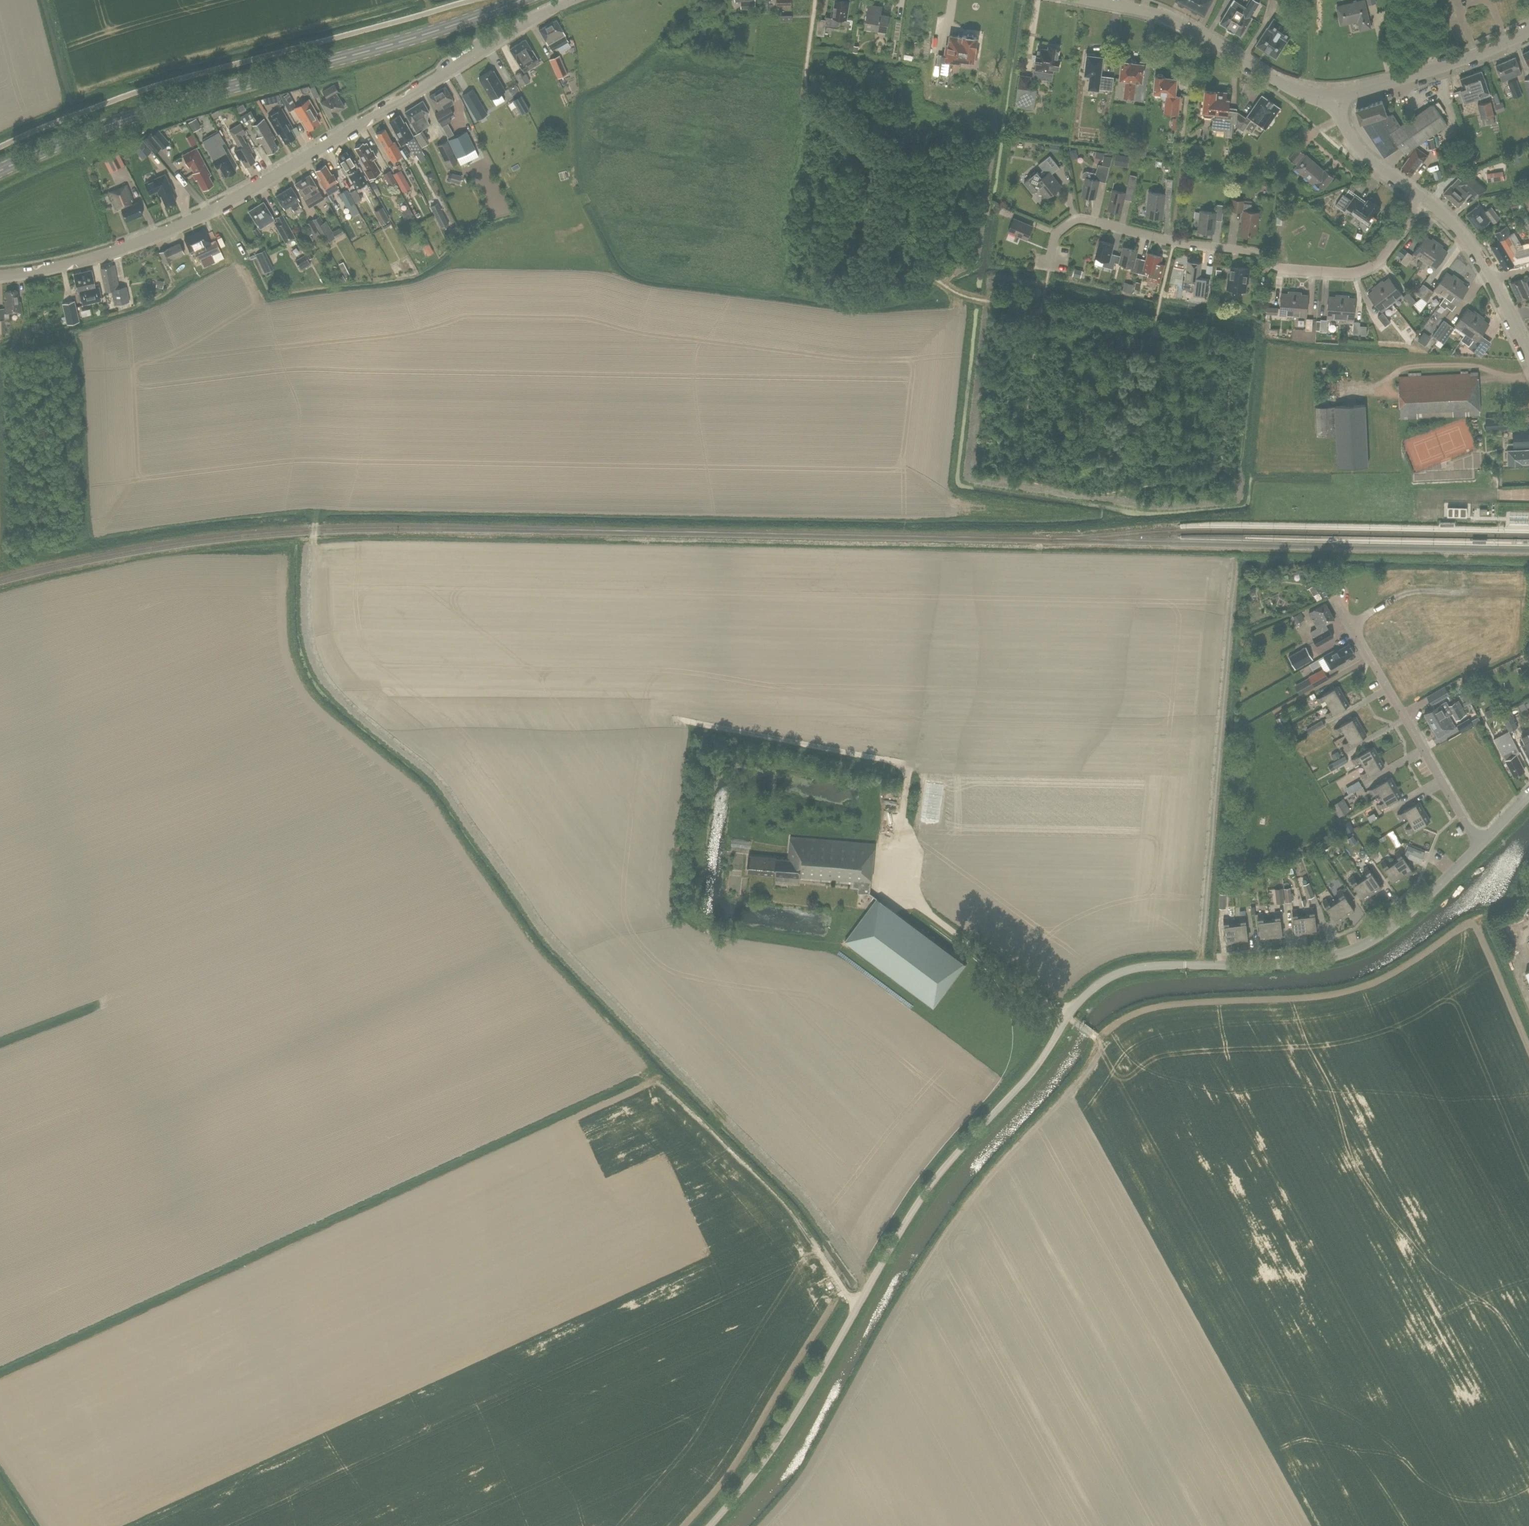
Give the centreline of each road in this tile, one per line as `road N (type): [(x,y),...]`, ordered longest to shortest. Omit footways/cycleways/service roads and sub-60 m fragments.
road 1 (unclassified): [(710,1525),(778,1444),(933,1181),(1034,1068),(1094,987),(1138,967),(1348,952),(1395,925),(1479,845)]
road 2 (tertiary): [(0,275),(101,255),(204,214),(572,0)]
road 3 (primary): [(0,171),(122,120),(519,0)]
road 4 (residential): [(1050,273),(1056,236),(1078,221),(1259,256),(1282,272),(1363,274),(1379,264),(1425,198)]
road 5 (residential): [(1479,845),(1335,598)]
road 6 (tertiary): [(1332,101),(1277,84),(1178,24),(1088,0)]
road 7 (unclassified): [(1332,101),(1528,31)]
road 8 (tertiary): [(1425,198),(1369,160),(1332,101)]
road 9 (track): [(1055,1106),(1103,1043),(1068,1018)]

